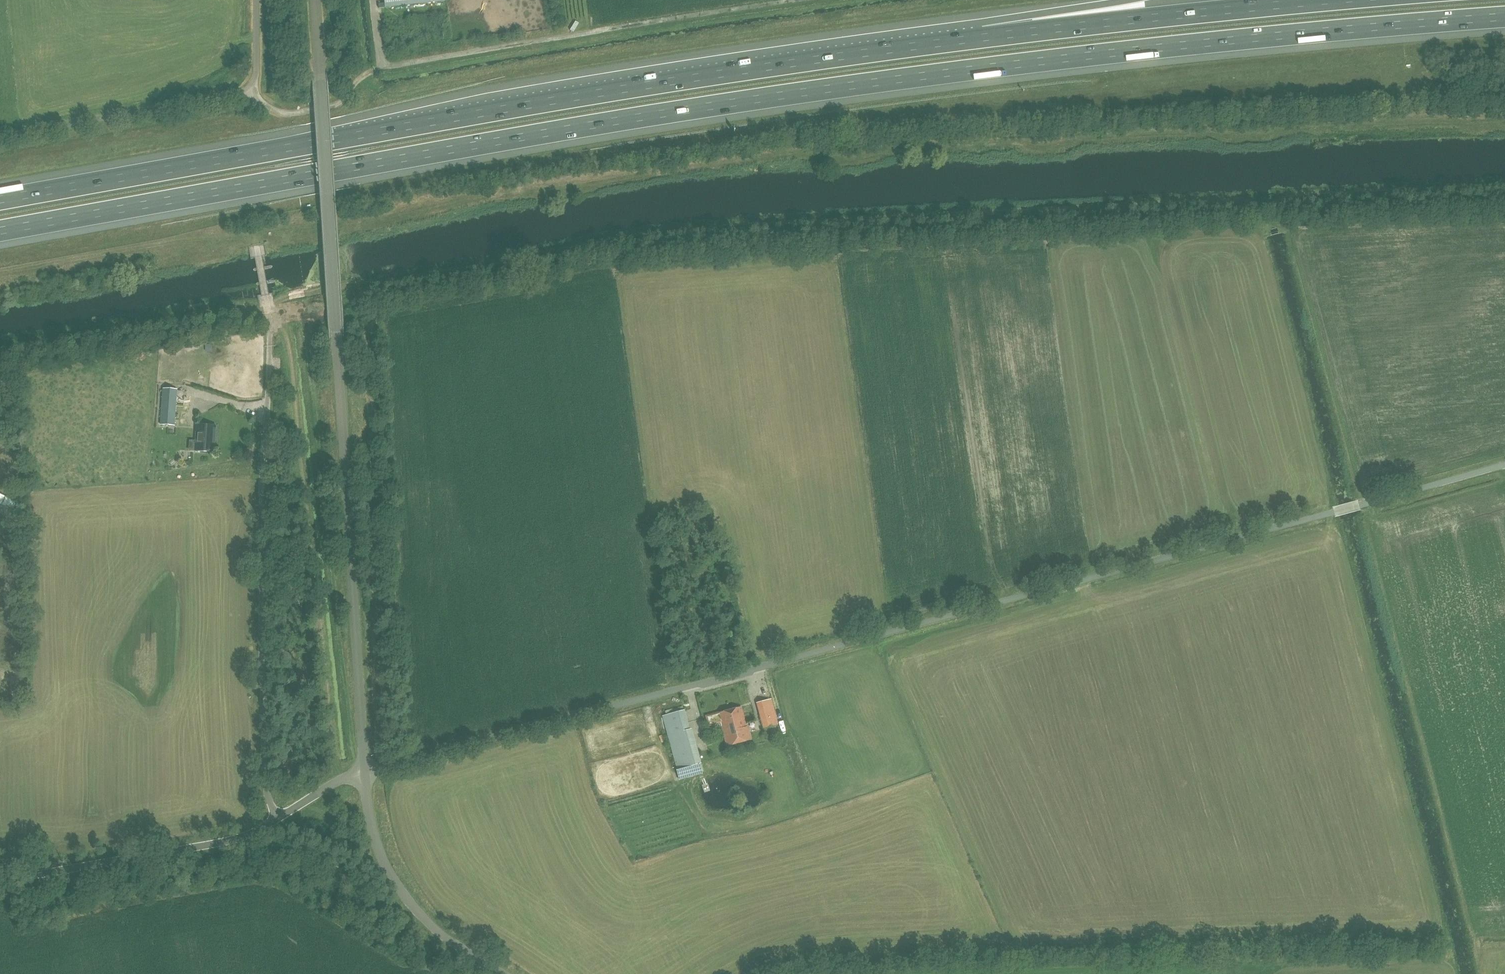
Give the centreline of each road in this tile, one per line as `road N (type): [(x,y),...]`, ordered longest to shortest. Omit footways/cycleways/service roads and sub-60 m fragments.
road 1 (motorway): [(0,231),(816,91),(1174,47),(1504,17)]
road 2 (unclassified): [(365,773),(1504,465)]
road 3 (motorway): [(988,37),(745,70),(0,198)]
road 4 (unclassified): [(365,773),(316,0)]
road 5 (unclassified): [(251,90),(273,110),(312,110),(341,101),(375,69),(819,0)]
road 6 (unclassified): [(269,824),(260,545),(270,313)]
road 7 (motorway): [(1306,0),(988,37)]
road 8 (unclassified): [(0,883),(217,846),(269,824)]
road 9 (unclassified): [(505,973),(438,933),(394,879),(365,773)]
road 10 (unclassified): [(0,134),(251,90)]
road 11 (motorway): [(1141,0),(988,37)]

